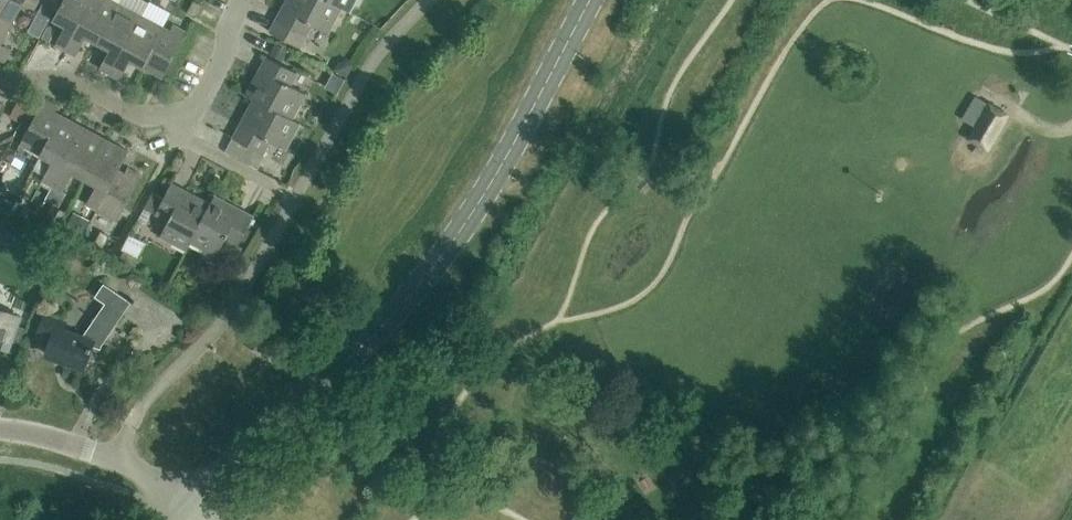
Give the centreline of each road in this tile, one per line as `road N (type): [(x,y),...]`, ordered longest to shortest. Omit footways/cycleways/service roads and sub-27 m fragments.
road 1 (tertiary): [(187,506),(400,306),(493,182),(590,0)]
road 2 (residential): [(0,79),(62,76),(158,121),(183,122),(243,0)]
road 3 (unclassified): [(0,431),(120,455)]

